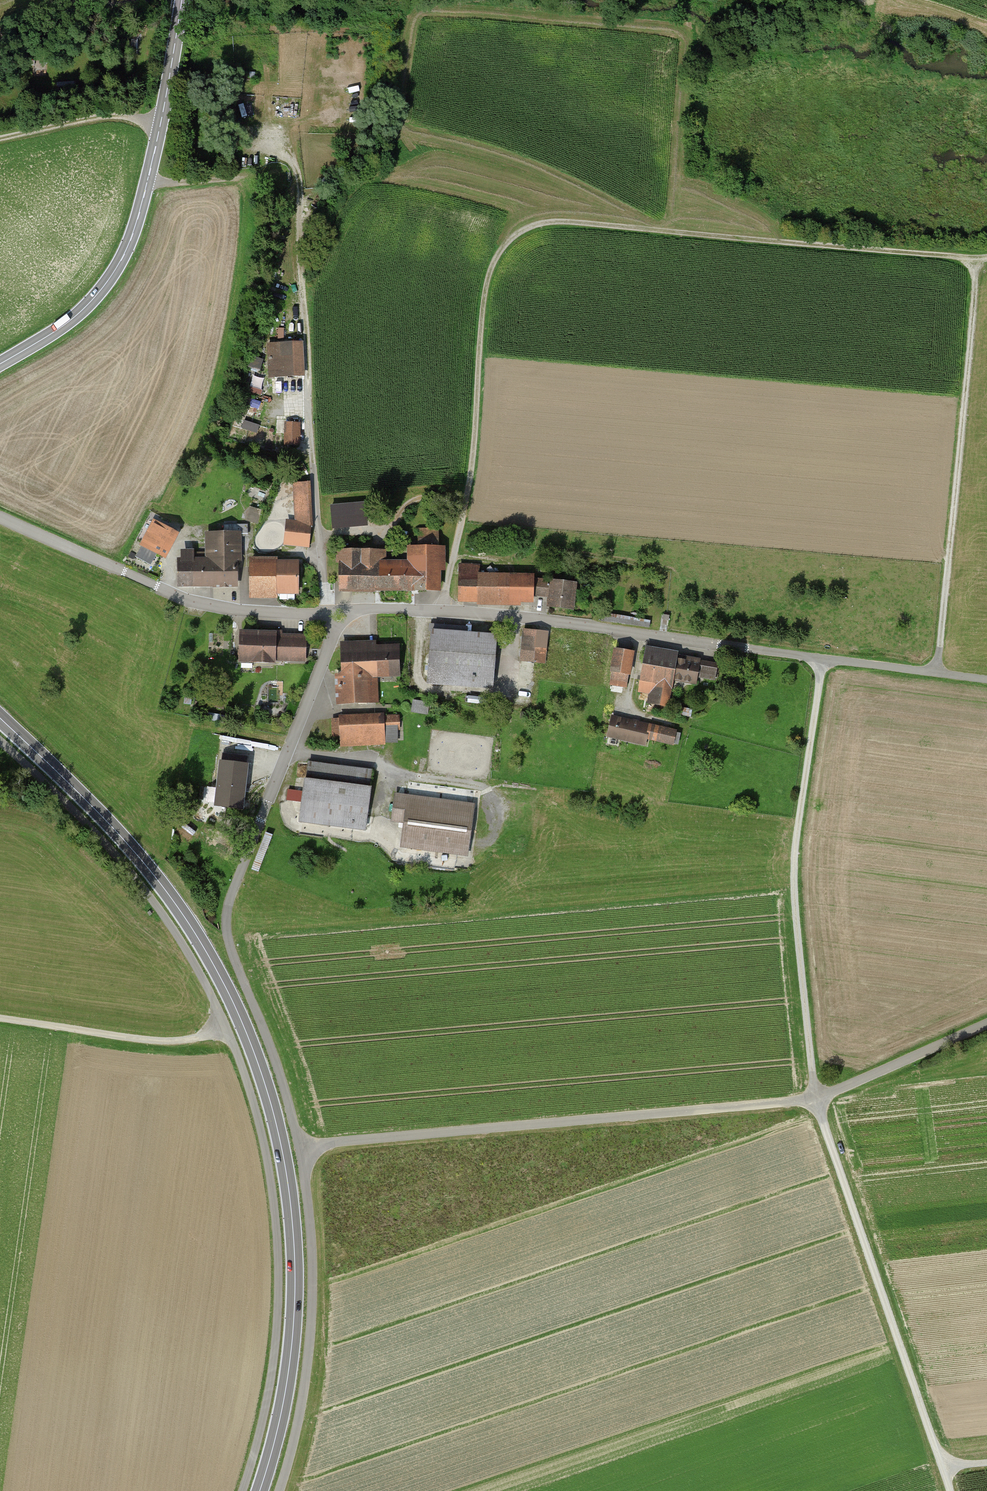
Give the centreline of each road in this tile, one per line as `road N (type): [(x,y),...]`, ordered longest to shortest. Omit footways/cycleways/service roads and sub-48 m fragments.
road 1 (secondary): [(259,1490),(285,1393),(294,1289),(286,1170),(258,1064),(202,944),(156,877),(0,719)]
road 2 (track): [(986,257),(567,221),(512,236),(487,279),(473,456),(441,611)]
road 3 (track): [(949,1490),(818,1101),(792,872),(821,660)]
road 4 (unclassified): [(300,1149),(818,1101),(986,1025)]
road 5 (unclassified): [(345,614),(524,618),(986,680)]
road 6 (unclassified): [(300,1149),(233,956),(227,913),(337,625)]
road 7 (tertiary): [(0,364),(89,304),(128,247),(182,0)]
road 8 (track): [(935,673),(979,257)]
road 9 (track): [(300,239),(309,422),(332,616)]
road 10 (unclassified): [(0,516),(188,600),(332,616)]
road 11 (unclassified): [(278,1490),(297,1428),(313,1283),(300,1149)]
road 12 (track): [(224,1024),(151,1040),(0,1017)]
road 13 (track): [(161,124),(101,117),(0,139)]

